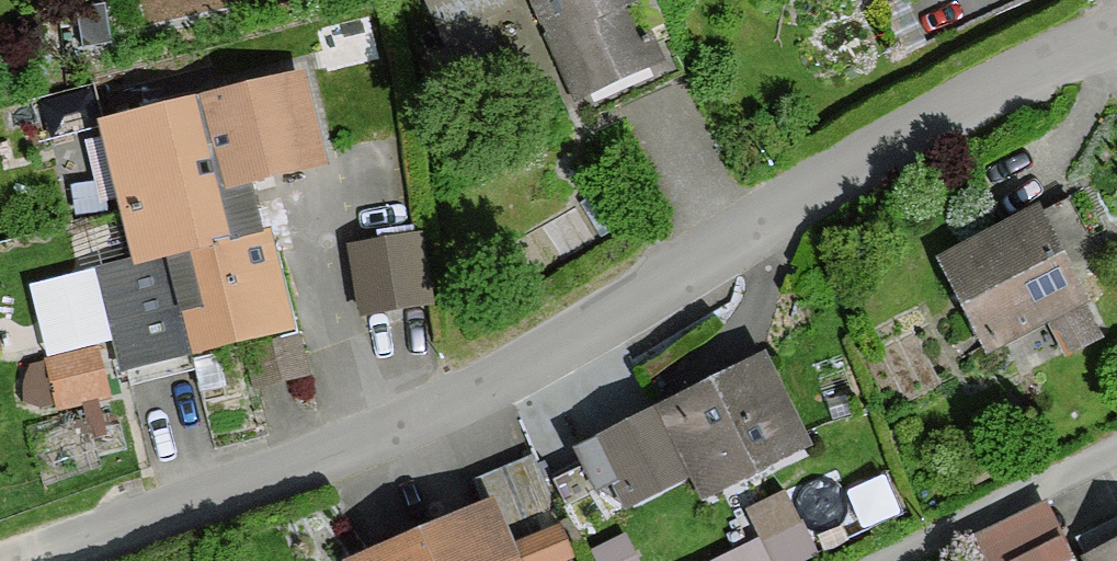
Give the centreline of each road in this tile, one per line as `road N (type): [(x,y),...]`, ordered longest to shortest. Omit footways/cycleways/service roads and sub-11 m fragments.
road 1 (residential): [(26,560),(336,453),(487,385),(872,156),(1113,30)]
road 2 (residential): [(1116,451),(894,560)]

